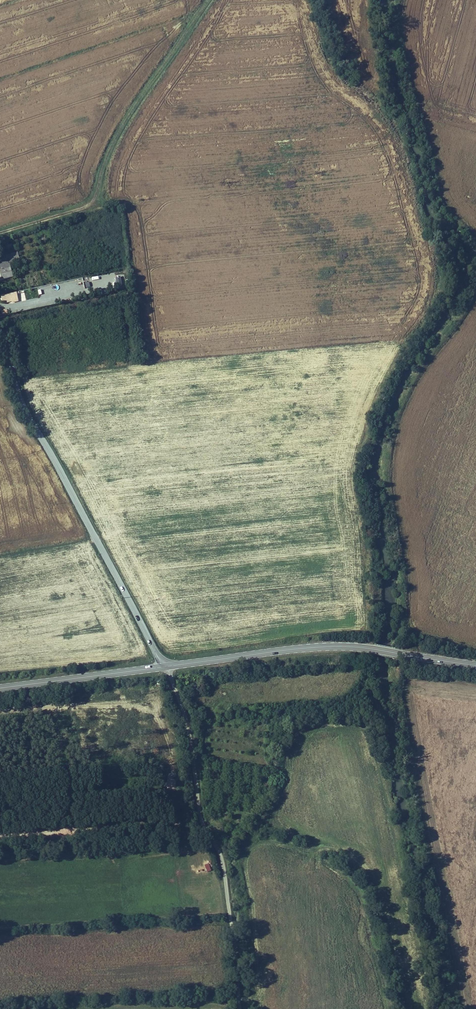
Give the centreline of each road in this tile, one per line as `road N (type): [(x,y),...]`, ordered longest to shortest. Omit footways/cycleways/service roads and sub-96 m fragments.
road 1 (tertiary): [(164,668),(30,419),(0,332)]
road 2 (residential): [(164,668),(189,738),(203,828),(224,861),(238,1008)]
road 3 (track): [(208,0),(126,119),(91,204),(0,233)]
road 4 (secondary): [(475,662),(318,646),(164,668)]
road 5 (track): [(0,836),(203,828)]
road 6 (secondary): [(164,668),(0,687)]

